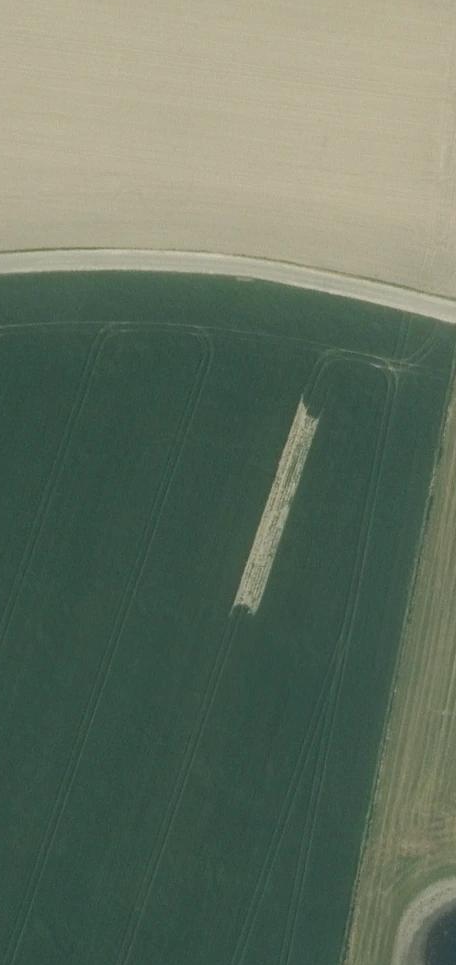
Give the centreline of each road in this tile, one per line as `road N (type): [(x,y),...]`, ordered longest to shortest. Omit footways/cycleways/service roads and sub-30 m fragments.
road 1 (unclassified): [(455,316),(242,268),(130,260),(0,266)]

